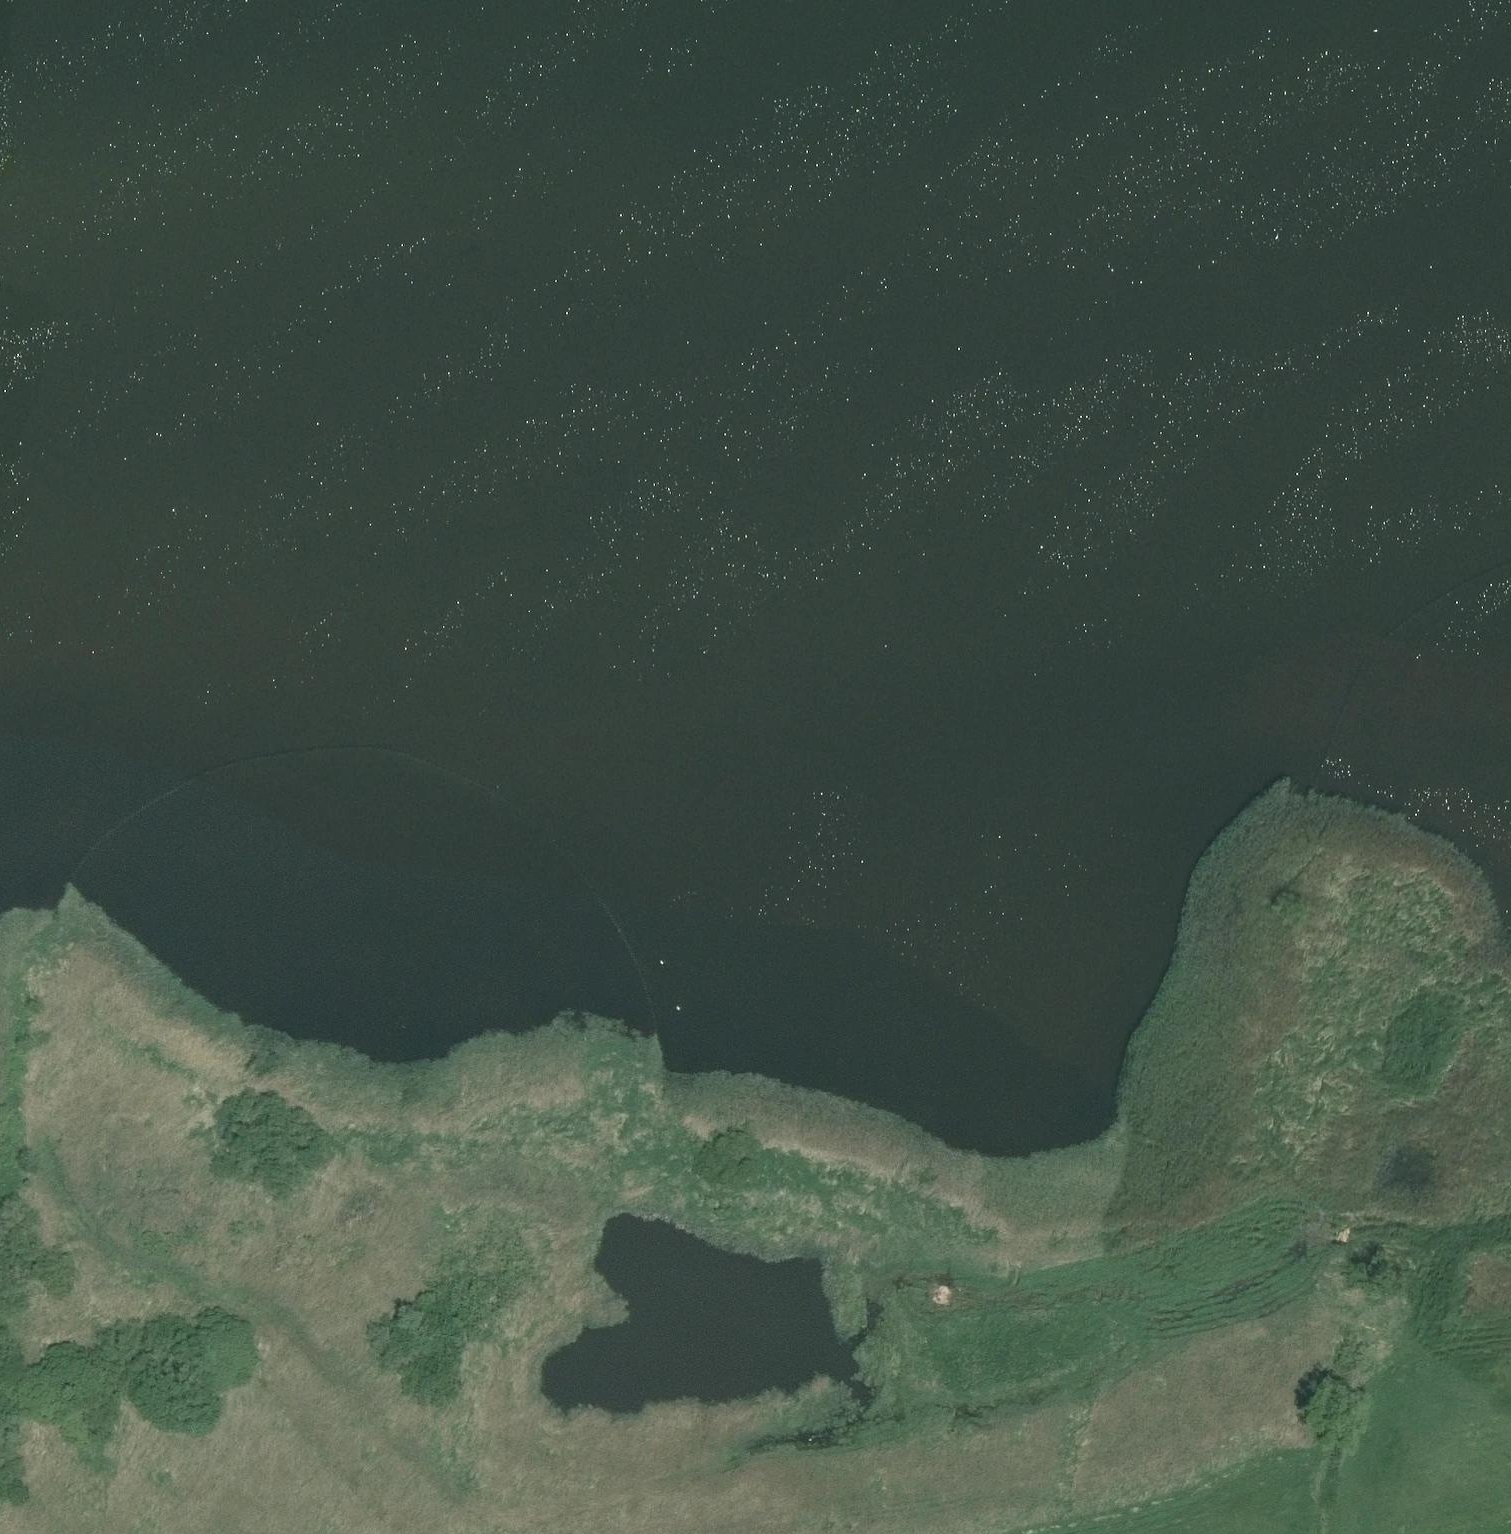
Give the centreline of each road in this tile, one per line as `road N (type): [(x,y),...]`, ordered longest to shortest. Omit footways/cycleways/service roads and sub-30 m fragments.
road 1 (track): [(1510,1229),(1443,1255),(1430,1352),(1397,1414),(1358,1533)]

